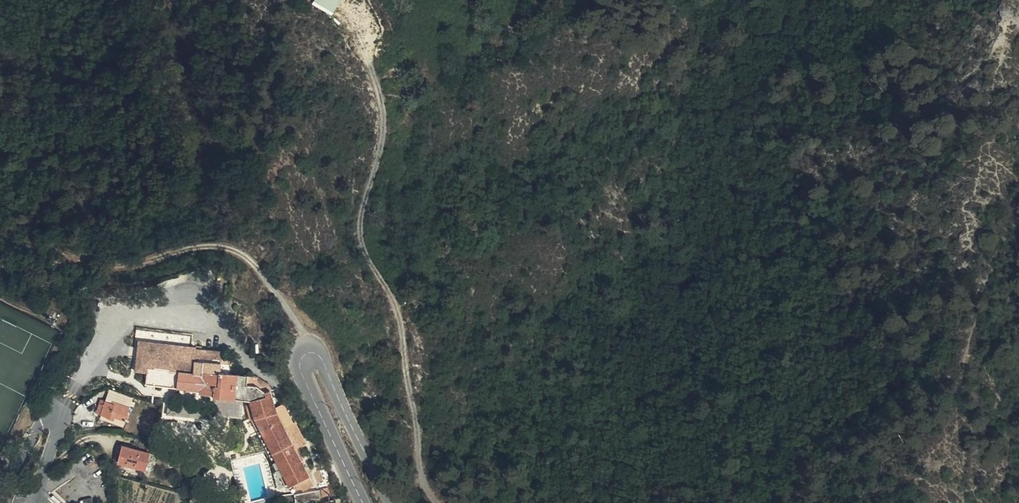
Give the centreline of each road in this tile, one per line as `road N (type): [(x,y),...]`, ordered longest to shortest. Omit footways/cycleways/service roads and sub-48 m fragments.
road 1 (tertiary): [(365,502),(300,372),(307,354),(321,361),(391,502)]

